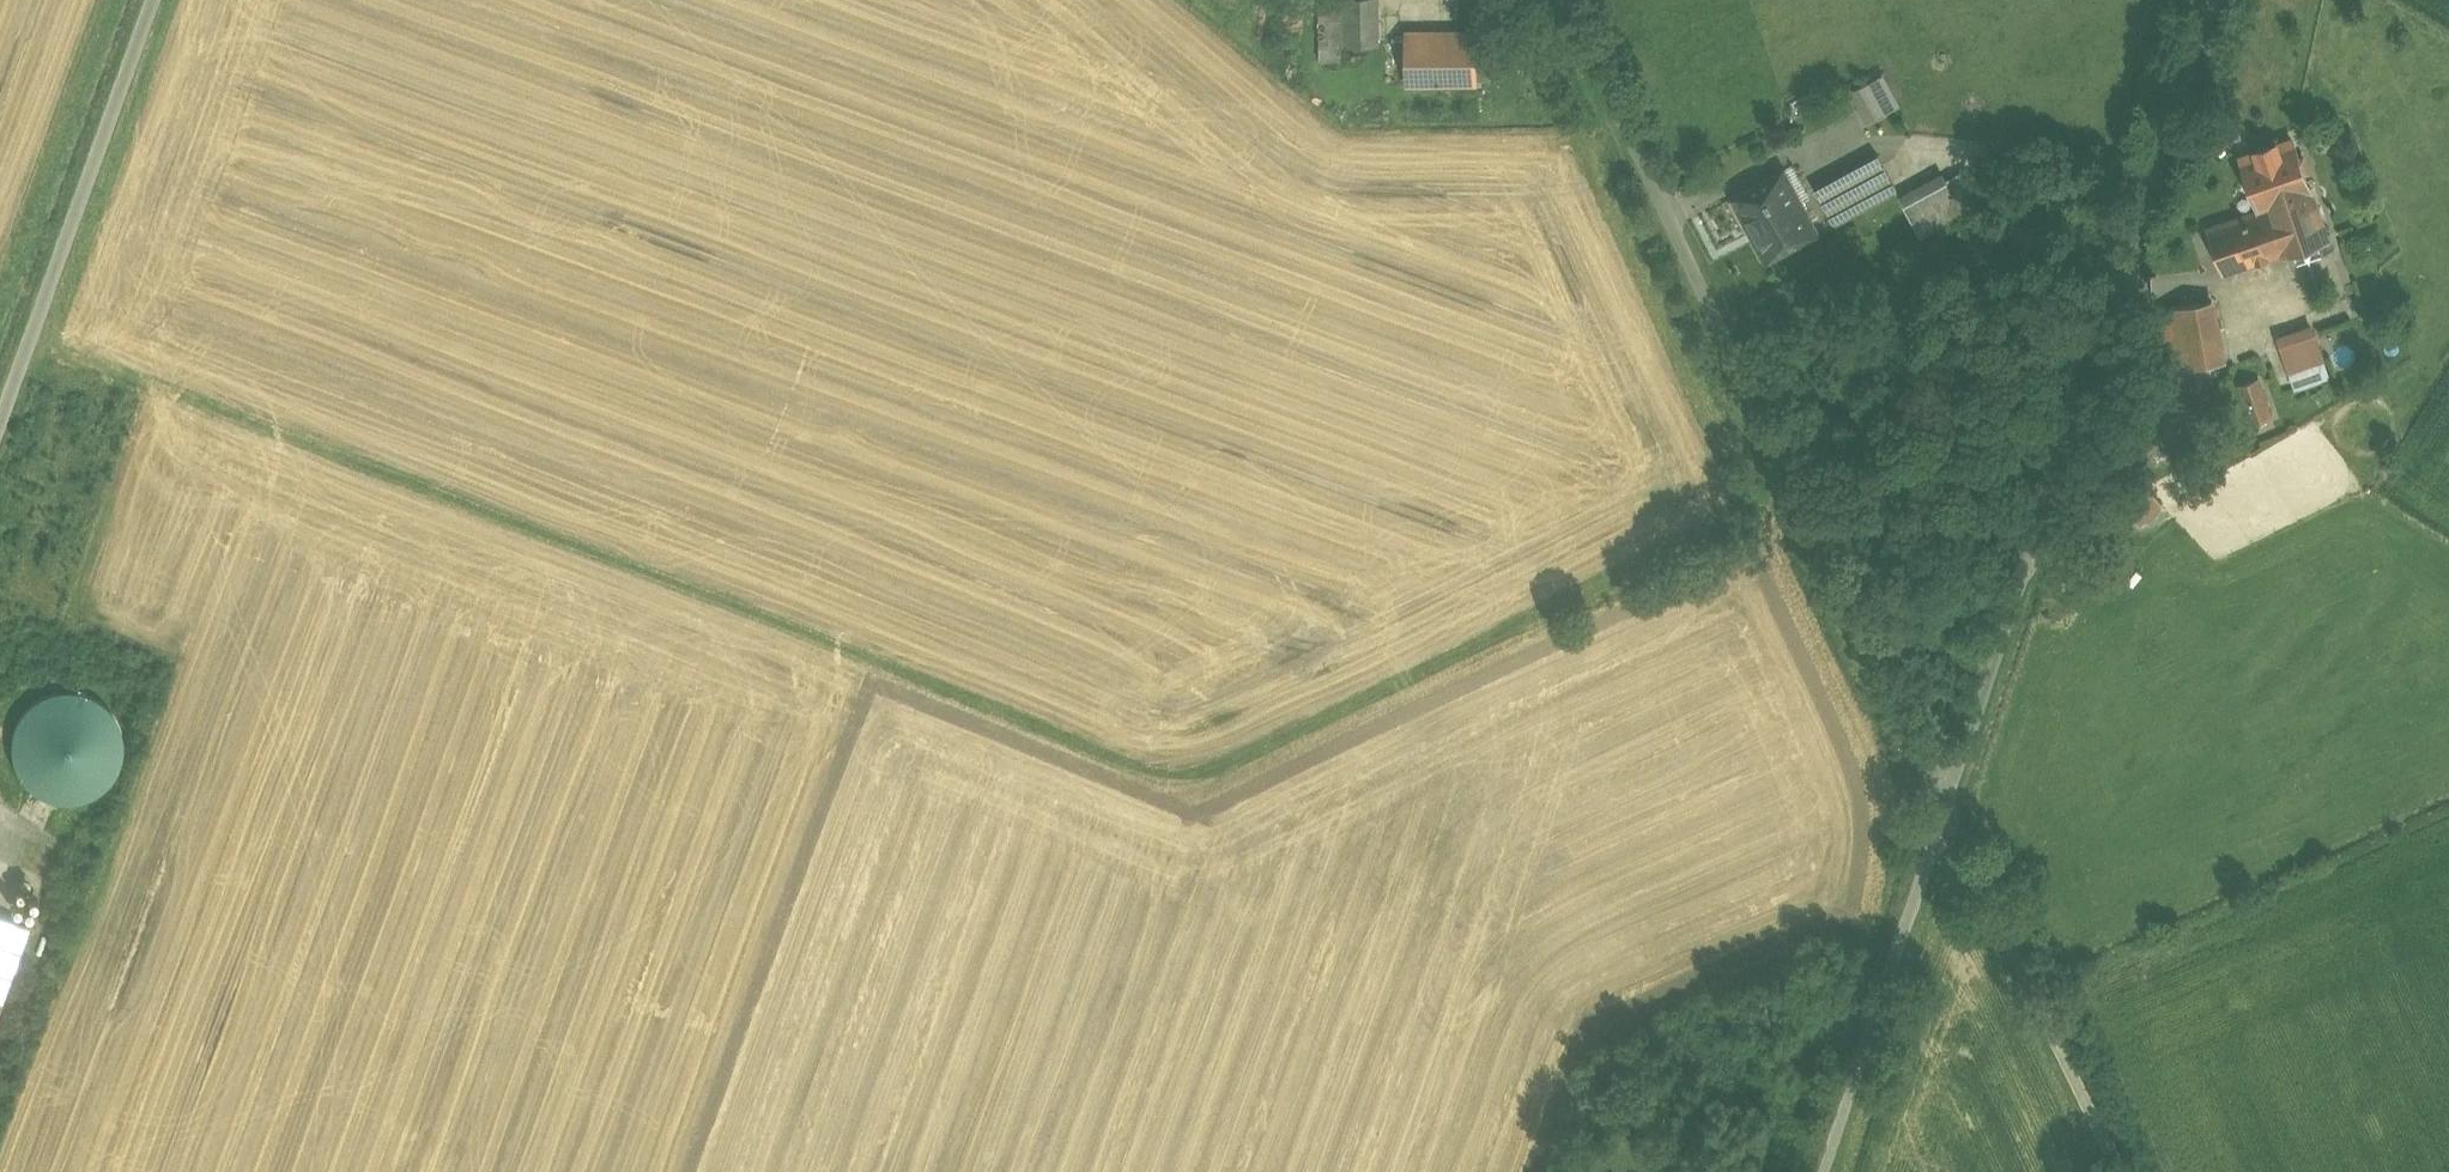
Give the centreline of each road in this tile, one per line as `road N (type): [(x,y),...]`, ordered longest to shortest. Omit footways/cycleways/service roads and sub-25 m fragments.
road 1 (unclassified): [(1948,810),(1571,0)]
road 2 (unclassified): [(2227,0),(1948,810)]
road 3 (unclassified): [(157,0),(0,439)]
road 4 (unclassified): [(2120,1171),(1948,810)]
road 5 (unclassified): [(1948,810),(1838,1171)]

